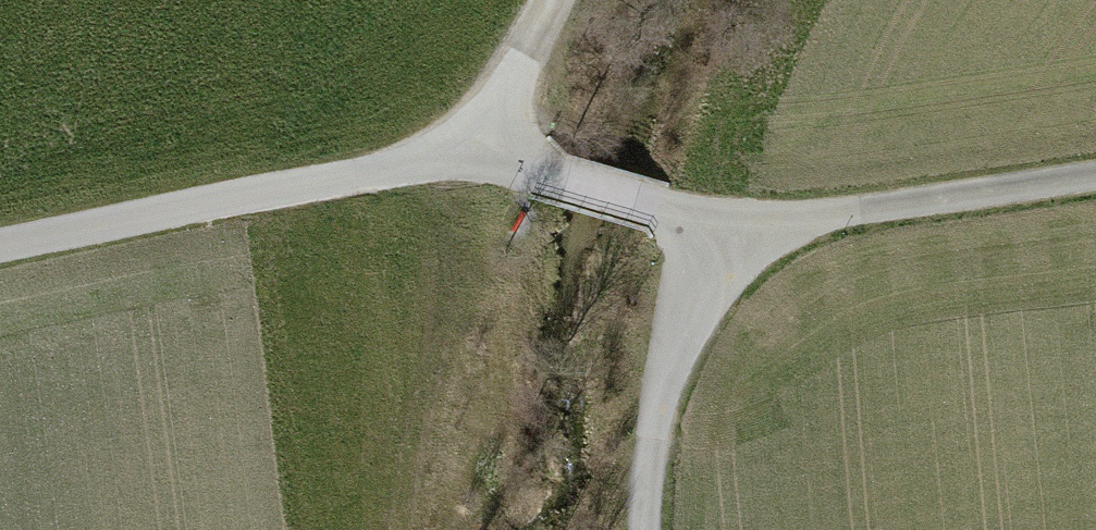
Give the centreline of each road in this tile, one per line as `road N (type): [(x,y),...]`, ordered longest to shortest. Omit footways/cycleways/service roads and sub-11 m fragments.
road 1 (track): [(0,245),(366,173),(478,160)]
road 2 (track): [(720,228),(883,216),(1095,174)]
road 3 (track): [(720,228),(695,278),(680,342),(665,429),(667,529)]
road 4 (track): [(478,160),(720,228)]
road 5 (track): [(478,160),(550,0)]

